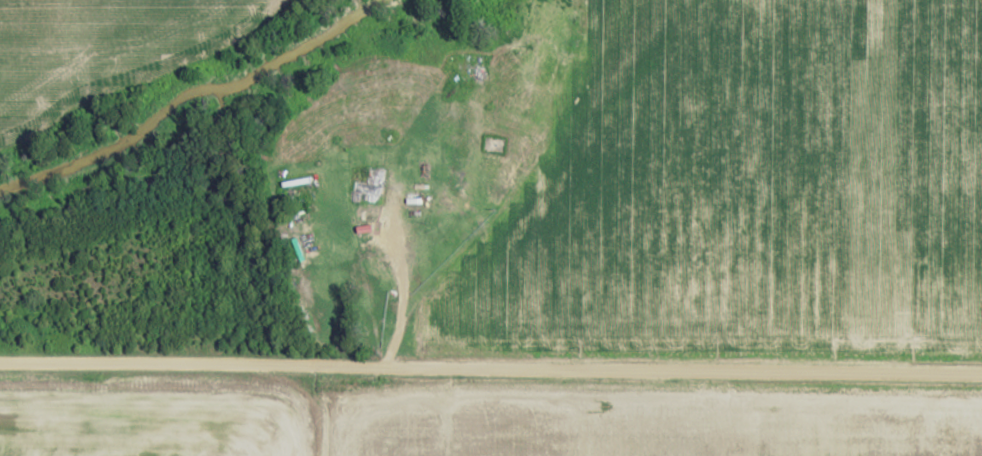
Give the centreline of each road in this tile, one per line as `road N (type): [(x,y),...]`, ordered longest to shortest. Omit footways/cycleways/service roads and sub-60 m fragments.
road 1 (residential): [(0,363),(981,377)]
road 2 (track): [(376,367),(394,331),(477,252),(685,0)]

